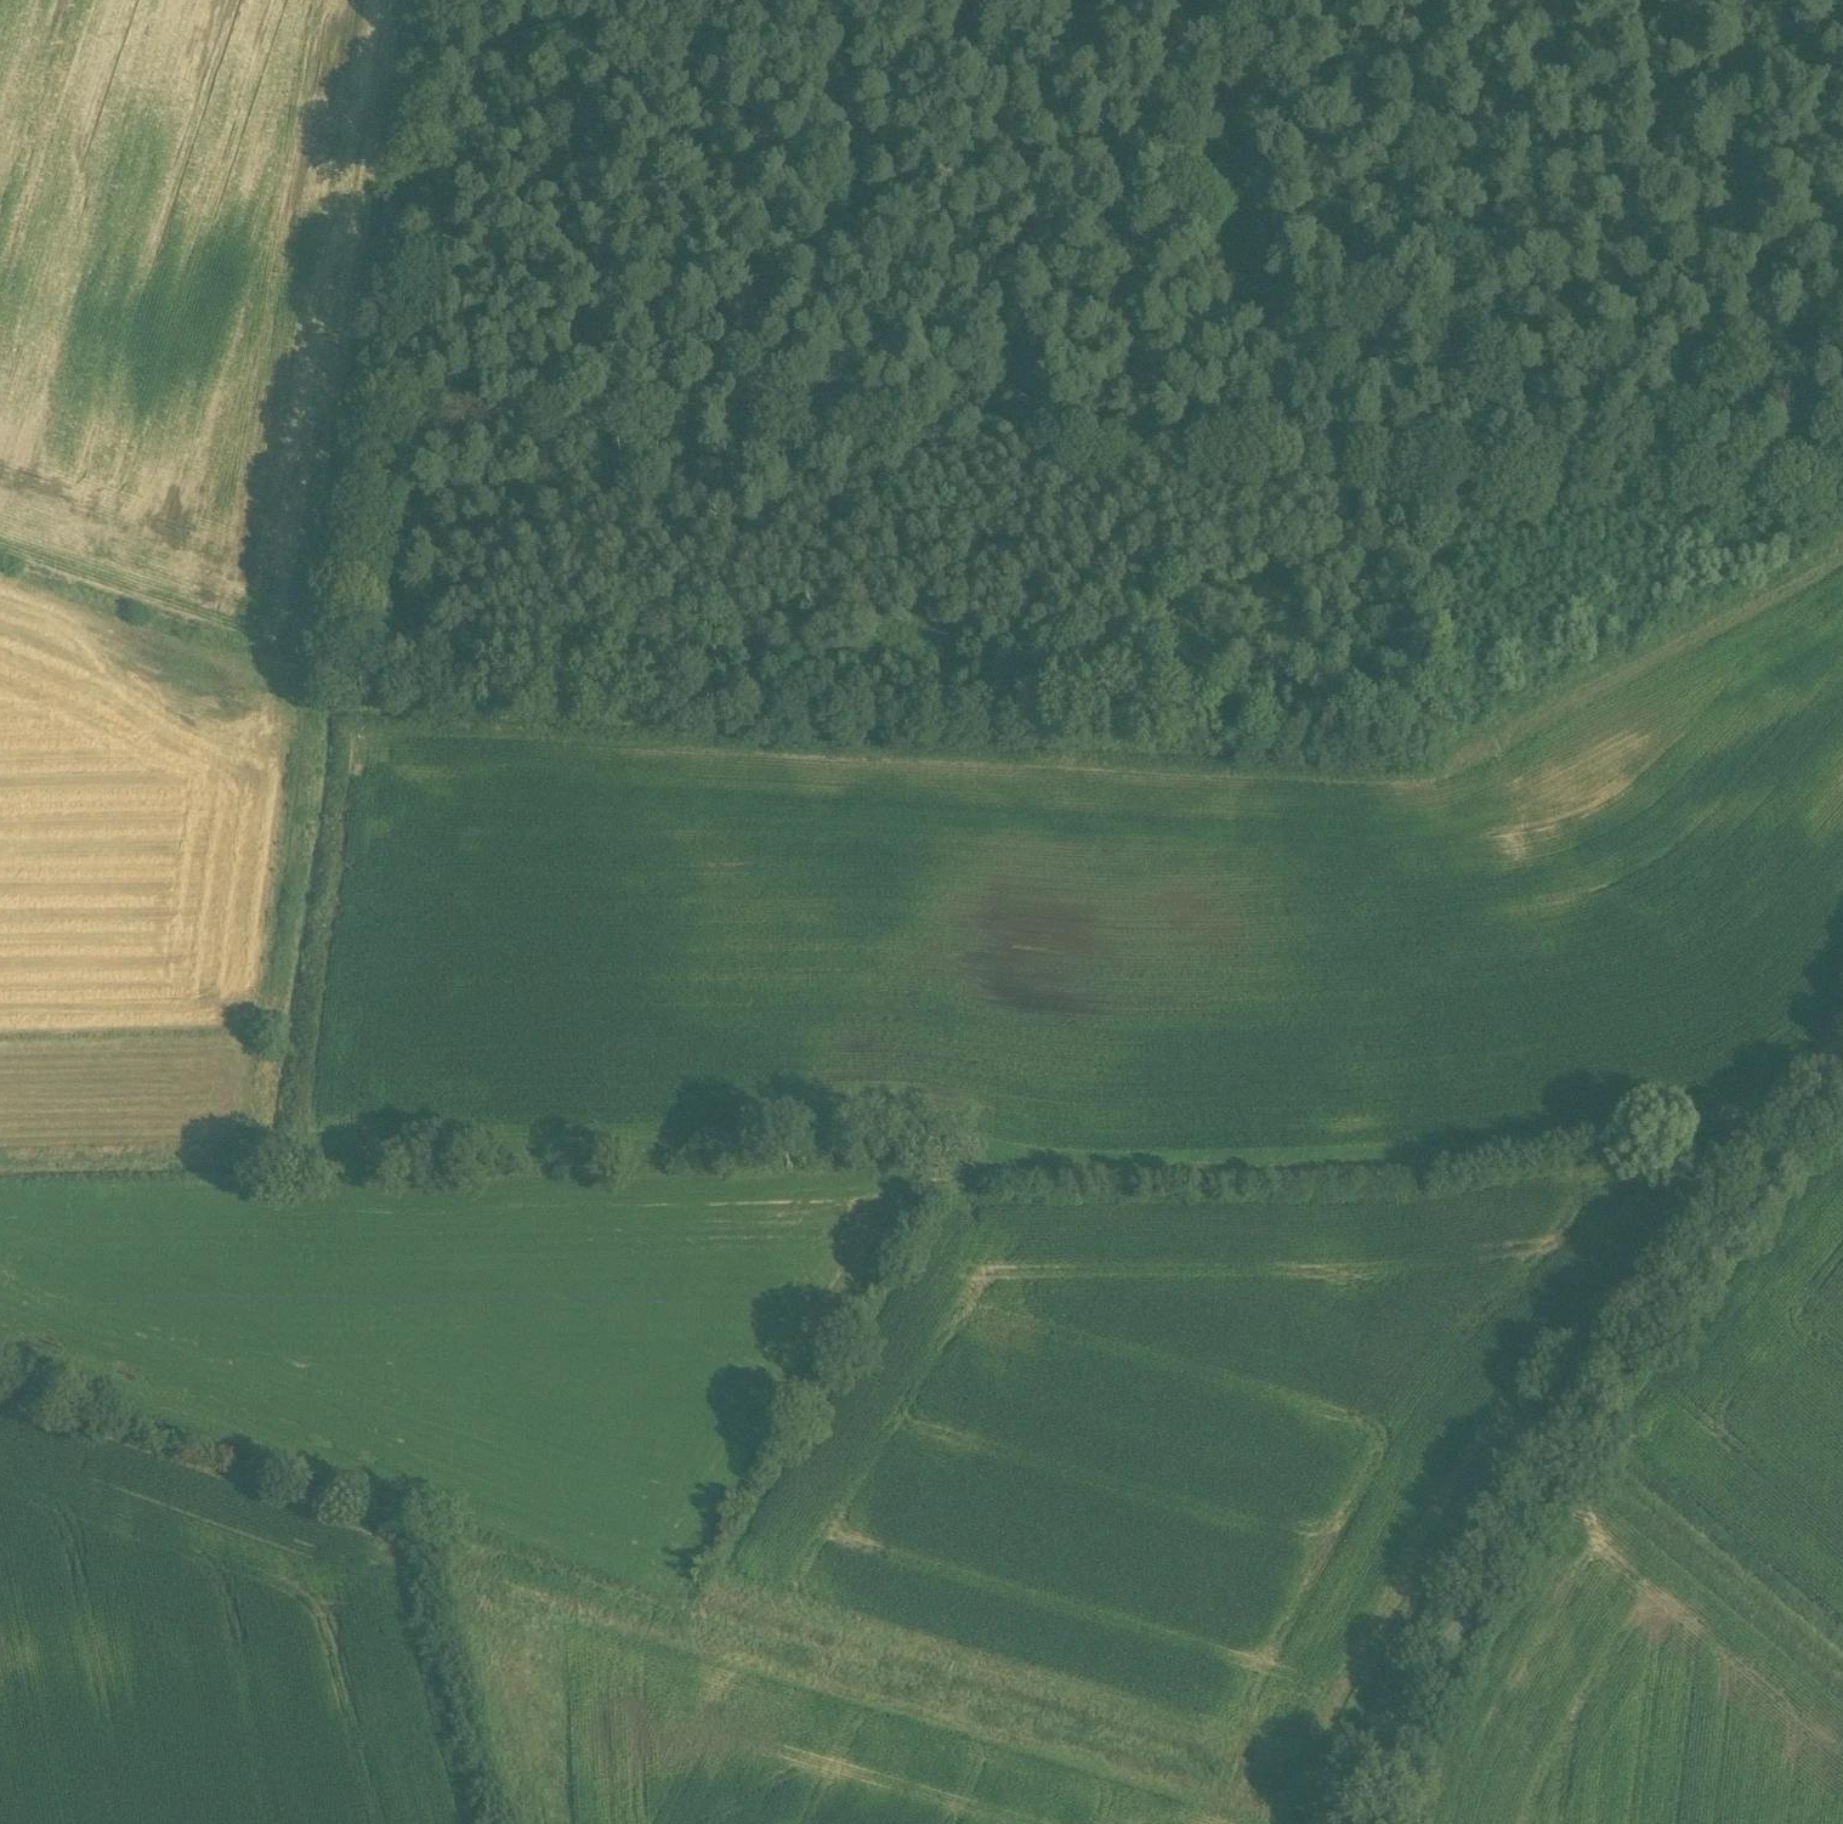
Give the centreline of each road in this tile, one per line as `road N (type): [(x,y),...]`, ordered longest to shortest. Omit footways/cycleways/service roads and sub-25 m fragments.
road 1 (track): [(1842,1076),(1823,1076),(1724,1117),(1441,1175),(993,1184),(964,1151),(934,1142),(269,1159)]
road 2 (track): [(1842,1109),(1707,1263),(1547,1475),(1460,1621),(1356,1823)]

